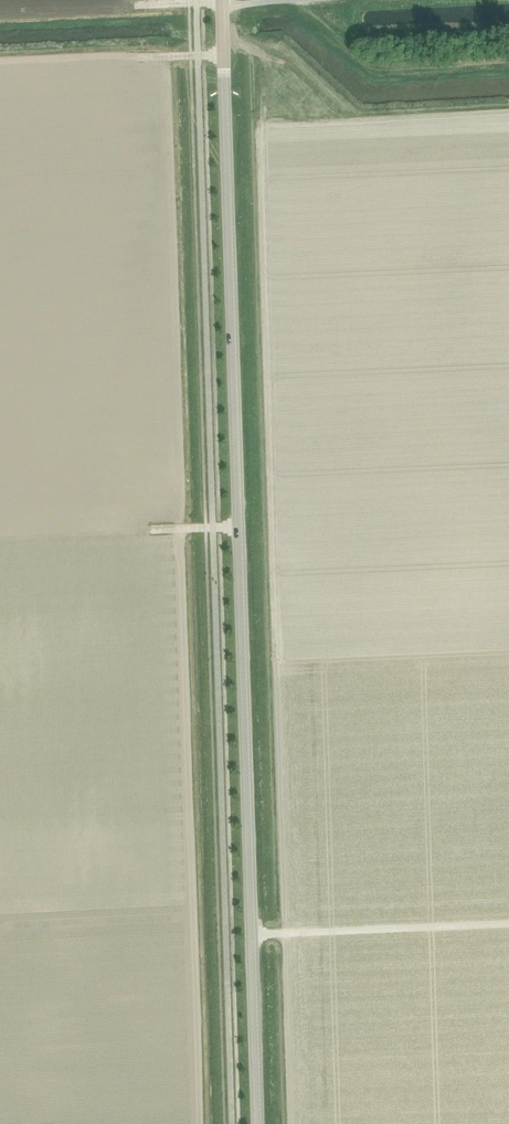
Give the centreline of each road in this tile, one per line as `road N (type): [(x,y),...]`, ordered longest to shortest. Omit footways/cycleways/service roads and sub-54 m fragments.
road 1 (unclassified): [(257,1123),(222,0)]

